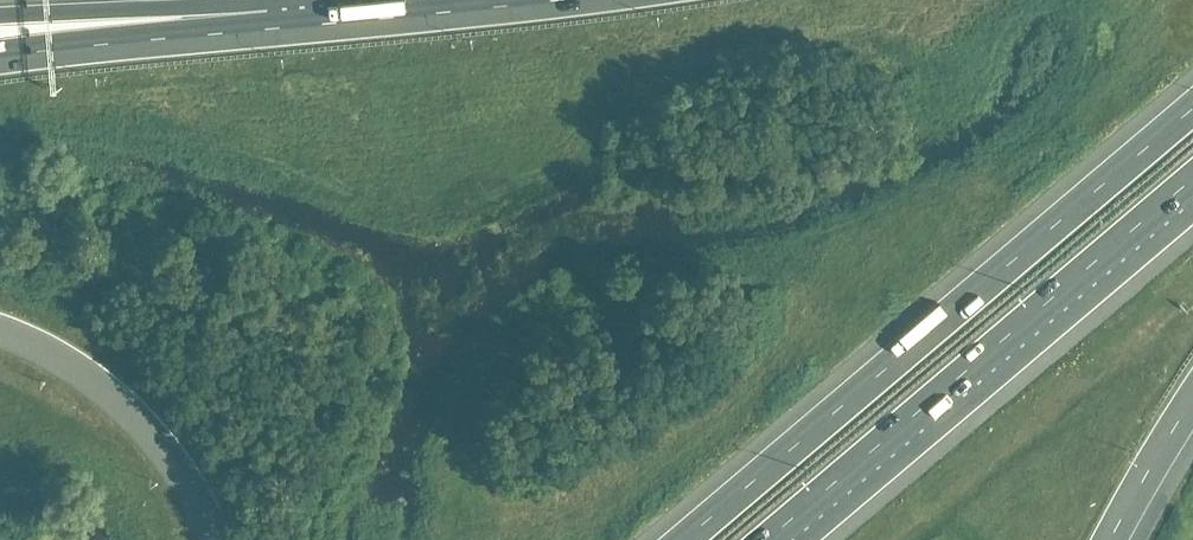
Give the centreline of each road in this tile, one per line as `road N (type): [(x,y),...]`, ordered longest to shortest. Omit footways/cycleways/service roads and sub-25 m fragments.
road 1 (motorway): [(1192,107),(682,539)]
road 2 (motorway): [(765,539),(1192,177)]
road 3 (motorway): [(0,320),(80,358),(125,395),(166,439),(225,539)]
road 4 (motorway): [(554,0),(270,28)]
road 5 (motorway): [(270,28),(0,57)]
road 6 (motorway): [(270,28),(0,25)]
road 7 (motorway): [(1112,539),(1192,401)]

